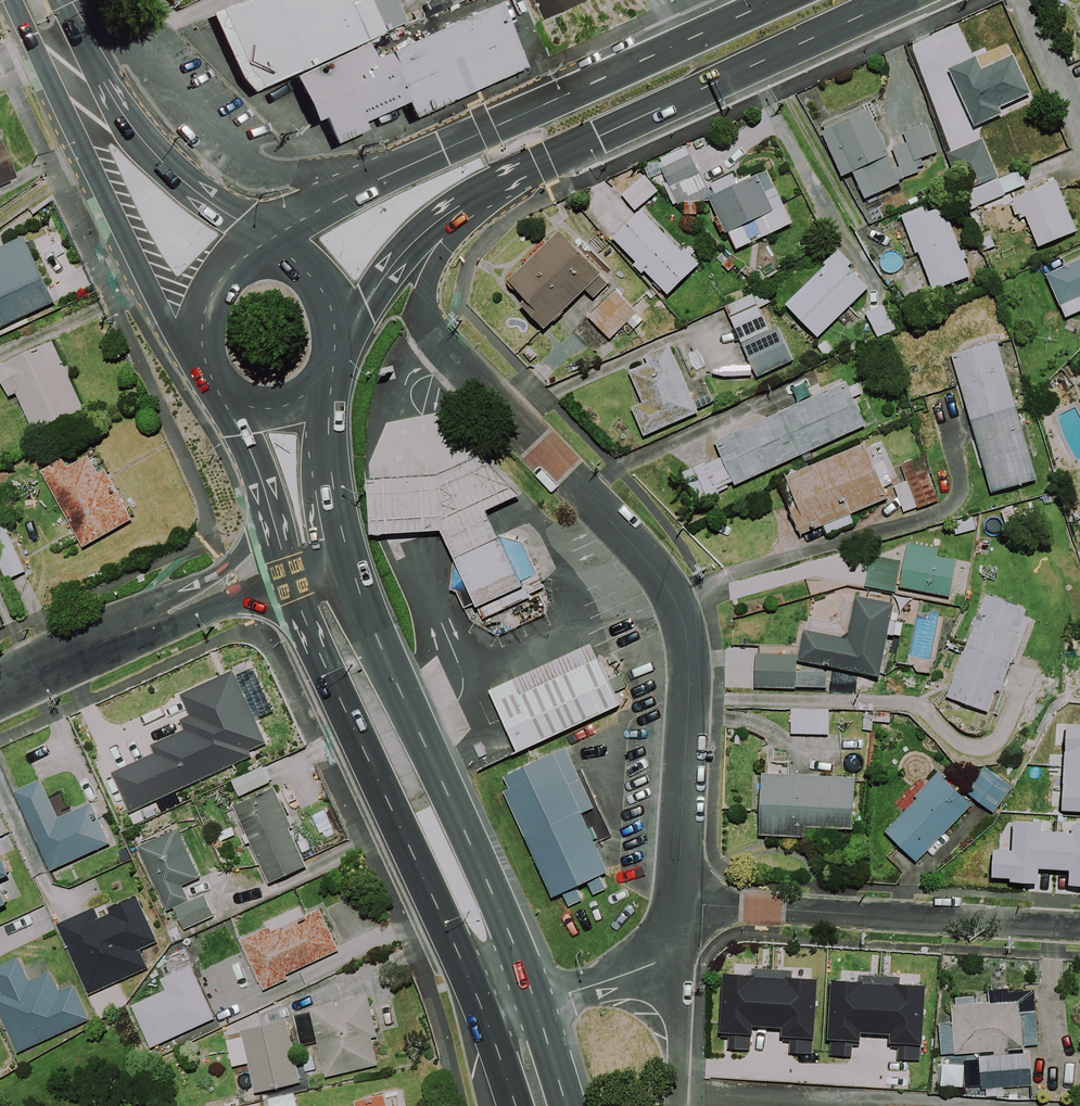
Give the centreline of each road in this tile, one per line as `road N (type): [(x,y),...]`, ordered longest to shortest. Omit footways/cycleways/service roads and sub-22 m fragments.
road 1 (residential): [(444,345),(670,587),(688,667),(678,904)]
road 2 (primary): [(276,260),(303,230),(376,181),(776,0)]
road 3 (primary): [(900,0),(451,212)]
road 4 (trunk): [(486,1020),(325,667),(289,568)]
road 5 (trunk): [(348,557),(535,1001)]
road 6 (residential): [(678,904),(1079,927)]
road 7 (residential): [(0,689),(234,579),(289,568)]
road 8 (trunk): [(196,353),(120,235),(67,85)]
road 9 (trunk): [(67,85),(239,218),(266,258)]
road 10 (trunk): [(329,370),(330,480),(348,557)]
road 11 (trunk): [(289,568),(226,393)]
road 12 (primary): [(451,212),(398,259),(339,347)]
road 13 (residential): [(672,953),(677,1100)]
road 14 (residential): [(672,953),(535,1001)]
road 15 (primary): [(451,212),(428,301),(444,345)]
road 16 (trunk): [(196,353),(195,314),(206,291),(235,266),(266,258)]
road 17 (trunk): [(276,260),(304,269),(326,290),(339,317),(339,347)]

